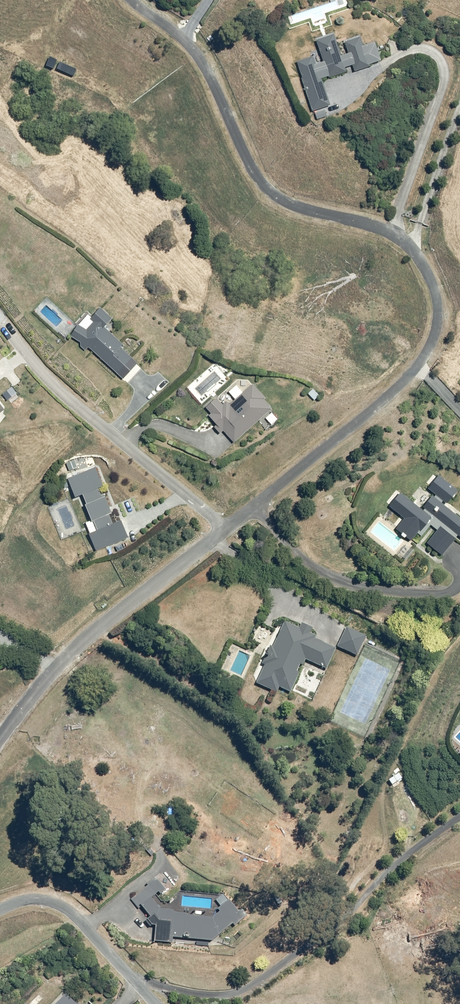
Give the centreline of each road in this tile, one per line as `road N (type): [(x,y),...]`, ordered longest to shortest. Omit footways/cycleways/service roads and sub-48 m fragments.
road 1 (residential): [(227,528),(420,366),(438,329),(436,291),(398,234),(300,208),(264,187),(192,50),(132,0)]
road 2 (residential): [(0,736),(60,663),(227,528)]
road 3 (residential): [(4,324),(65,396),(227,528)]
road 4 (residential): [(0,910),(42,900),(68,908),(156,1003)]

